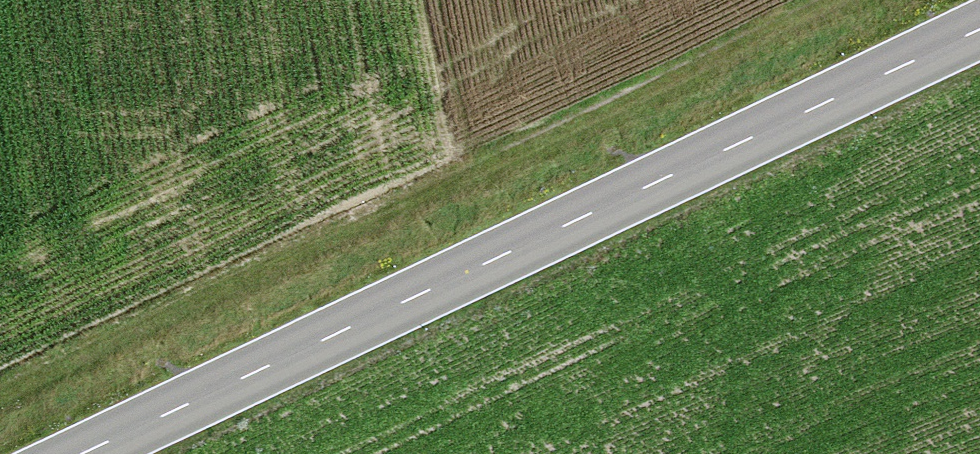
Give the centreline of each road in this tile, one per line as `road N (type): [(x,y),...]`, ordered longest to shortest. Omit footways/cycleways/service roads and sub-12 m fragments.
road 1 (tertiary): [(979,29),(82,453)]
road 2 (track): [(0,400),(836,0)]

